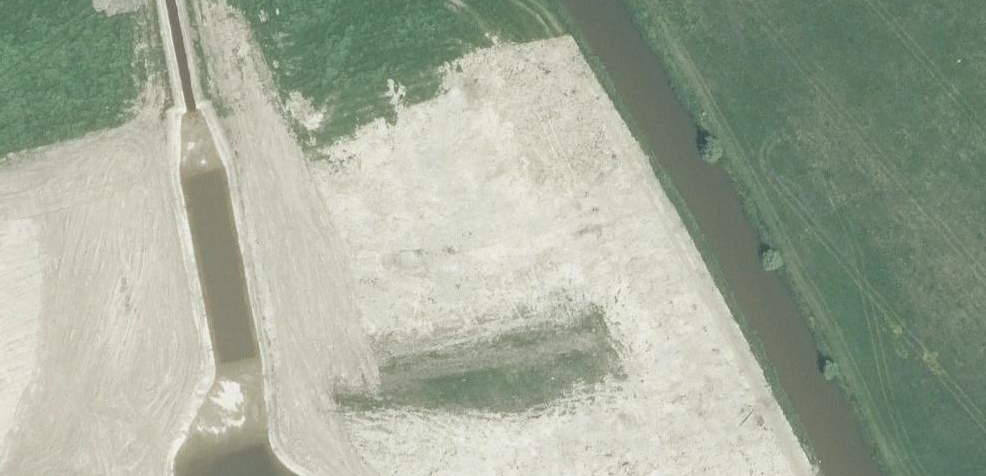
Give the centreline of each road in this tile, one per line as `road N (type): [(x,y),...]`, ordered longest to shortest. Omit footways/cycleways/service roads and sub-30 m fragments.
road 1 (residential): [(552,36),(0,150)]
road 2 (unknown): [(552,36),(794,475)]
road 3 (residential): [(708,312),(344,377)]
road 4 (residential): [(344,377),(130,420)]
road 5 (residential): [(130,420),(0,444)]

